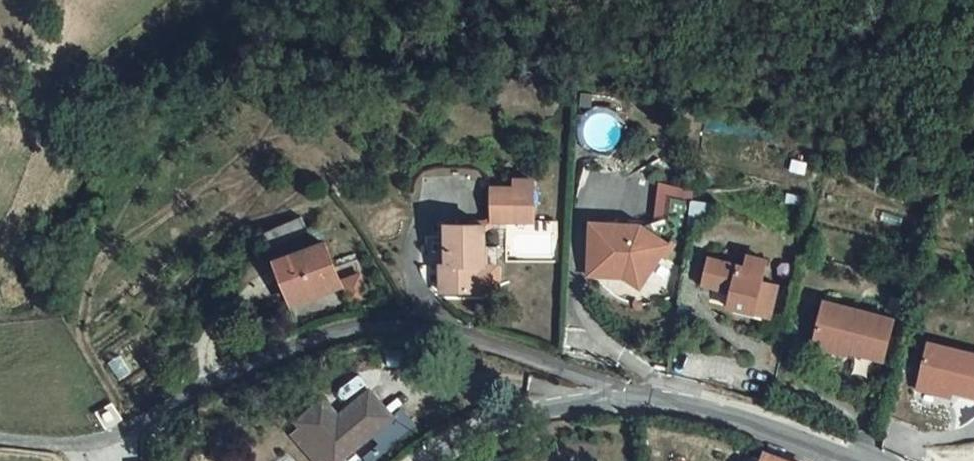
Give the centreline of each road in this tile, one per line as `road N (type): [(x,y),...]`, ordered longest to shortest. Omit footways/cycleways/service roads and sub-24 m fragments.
road 1 (residential): [(0,437),(72,446),(117,436),(195,389),(339,331),(425,324),(642,395)]
road 2 (unclassified): [(426,460),(491,424),(642,395)]
road 3 (unclassified): [(642,395),(727,412),(846,460)]

